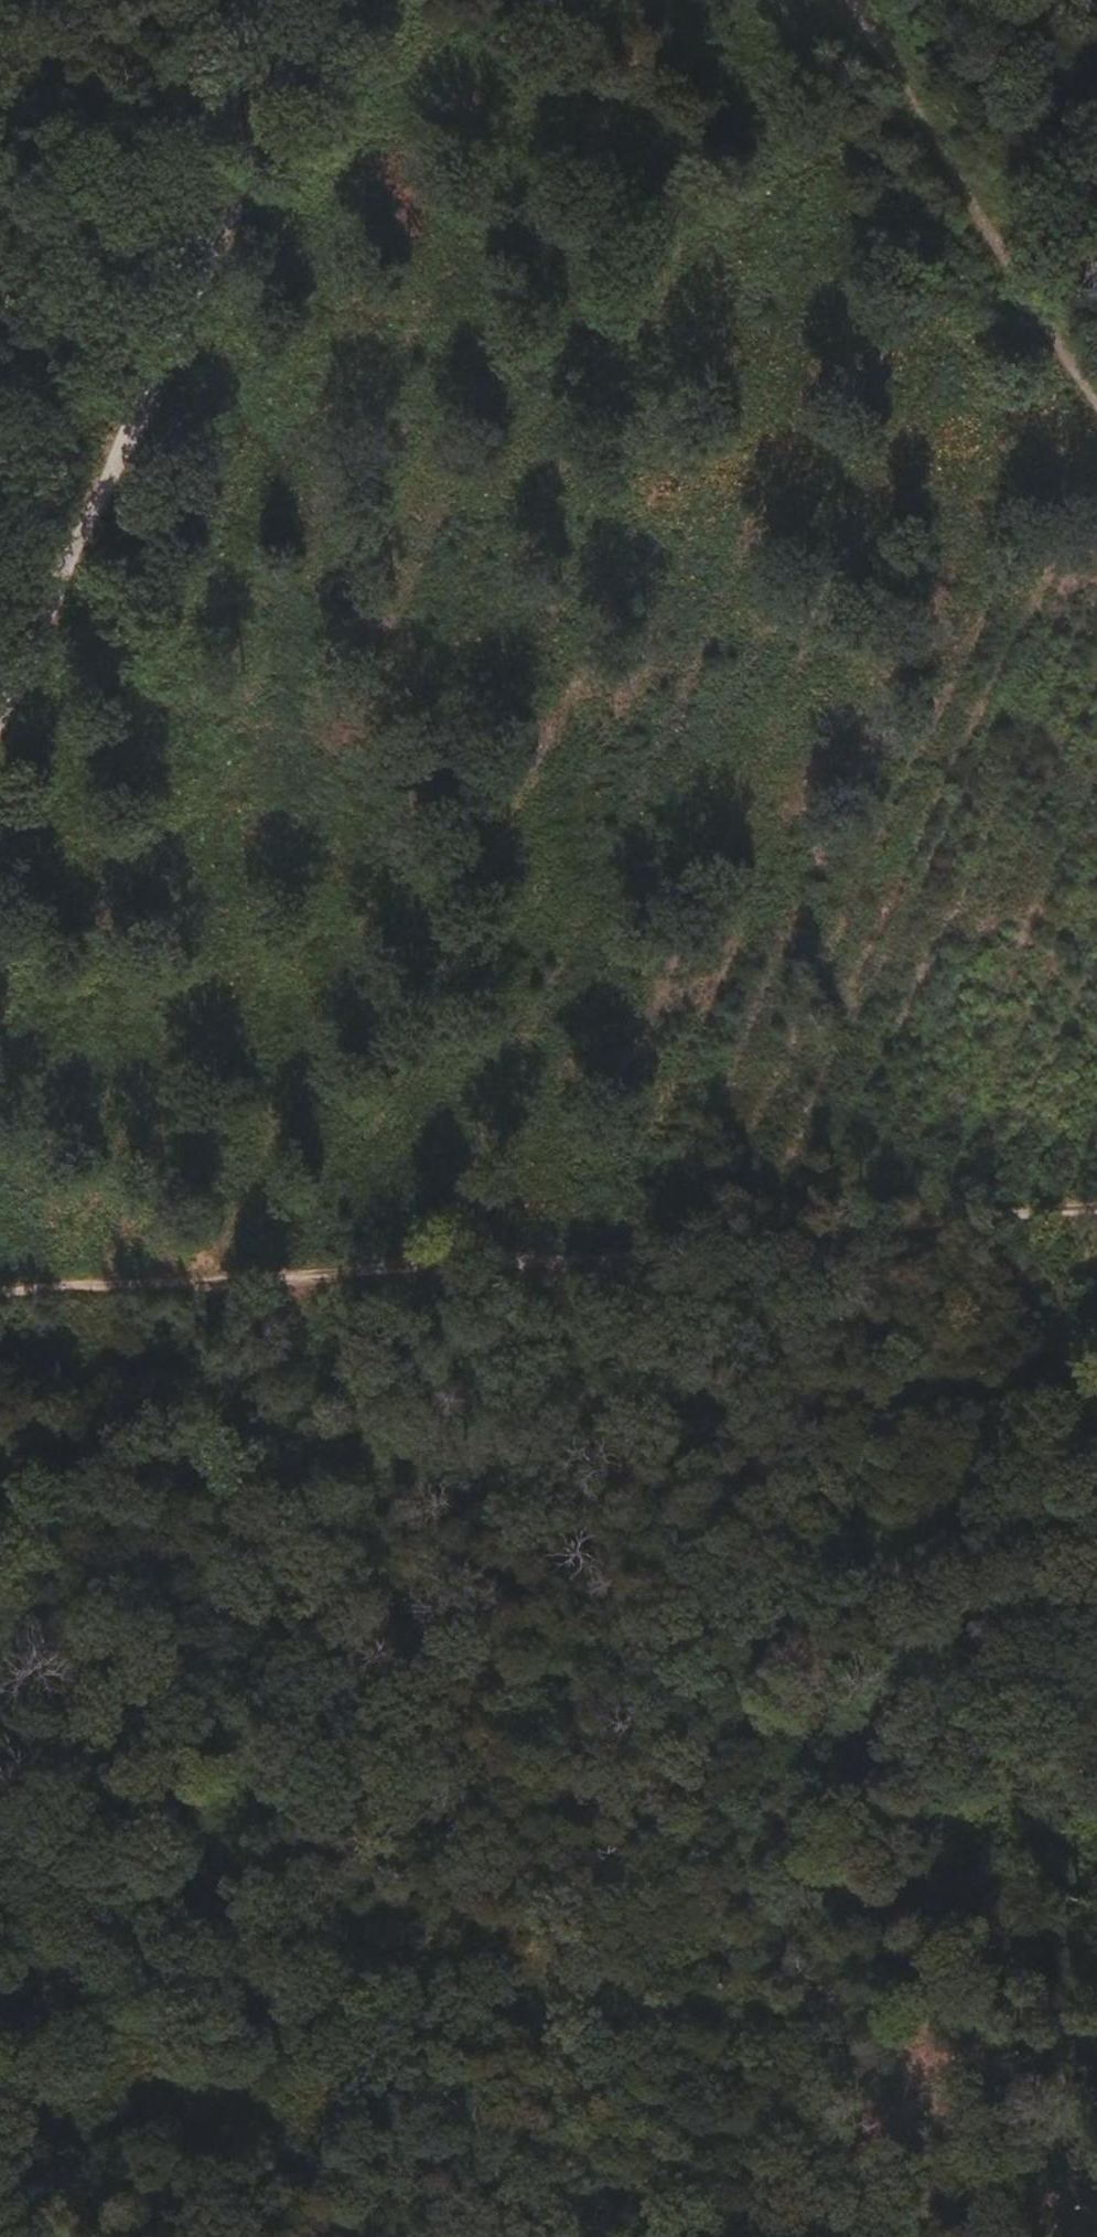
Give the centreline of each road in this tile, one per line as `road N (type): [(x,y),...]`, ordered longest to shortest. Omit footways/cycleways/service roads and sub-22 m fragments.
road 1 (track): [(0,1302),(1096,1217)]
road 2 (track): [(838,0),(1096,418)]

